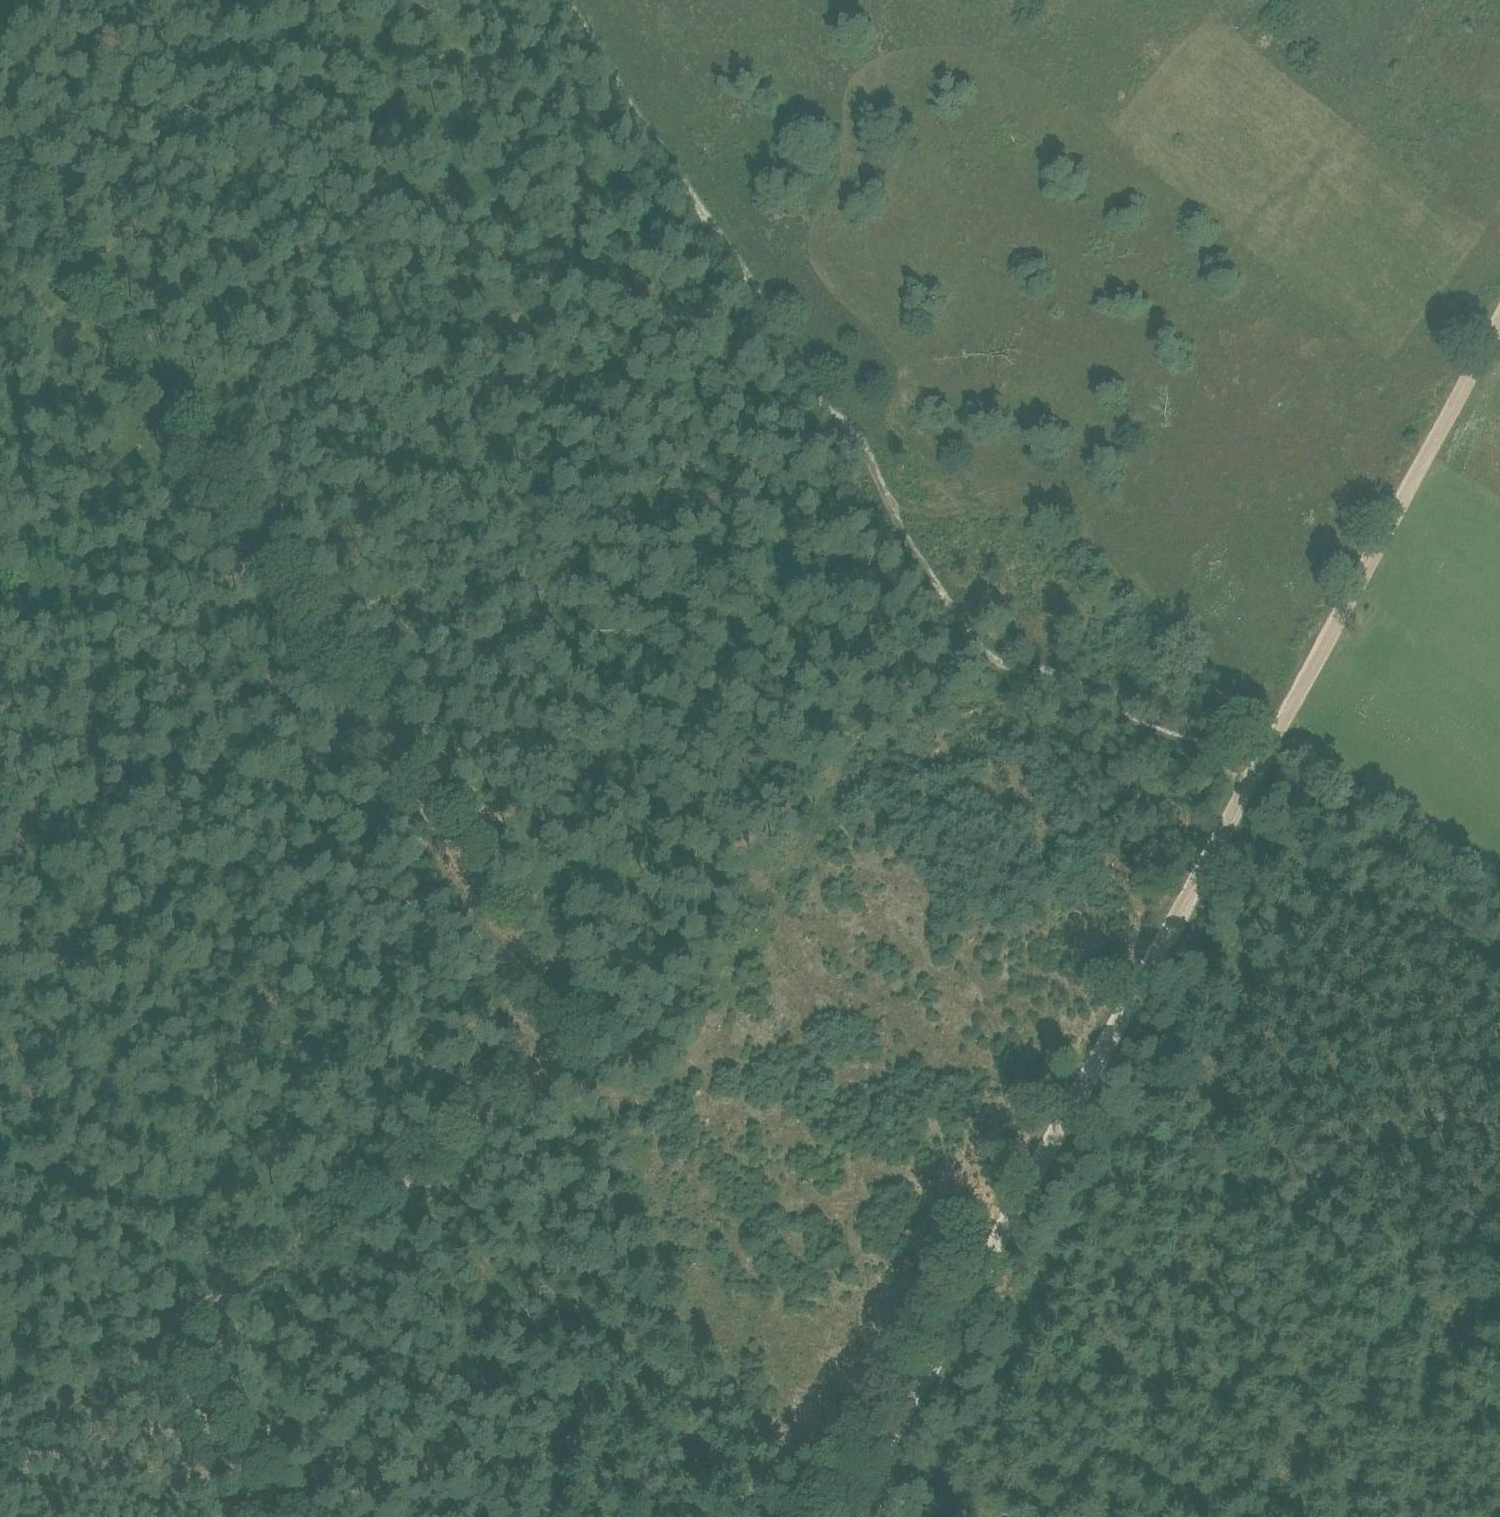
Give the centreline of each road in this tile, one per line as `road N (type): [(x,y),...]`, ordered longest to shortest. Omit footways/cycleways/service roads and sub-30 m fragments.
road 1 (track): [(1499,327),(852,1516)]
road 2 (track): [(556,0),(839,430)]

